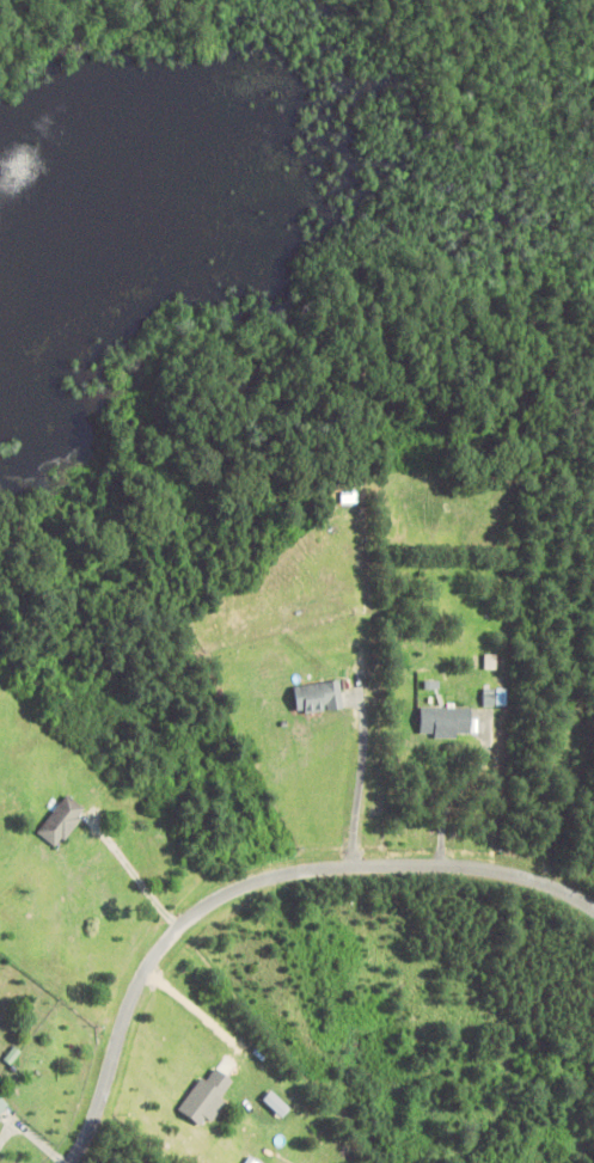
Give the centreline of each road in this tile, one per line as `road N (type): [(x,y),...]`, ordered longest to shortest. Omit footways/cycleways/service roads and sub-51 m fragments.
road 1 (residential): [(66,1162),(91,1124),(131,998),(179,926),(213,901),(257,881),(385,868),(527,880),(593,910)]

